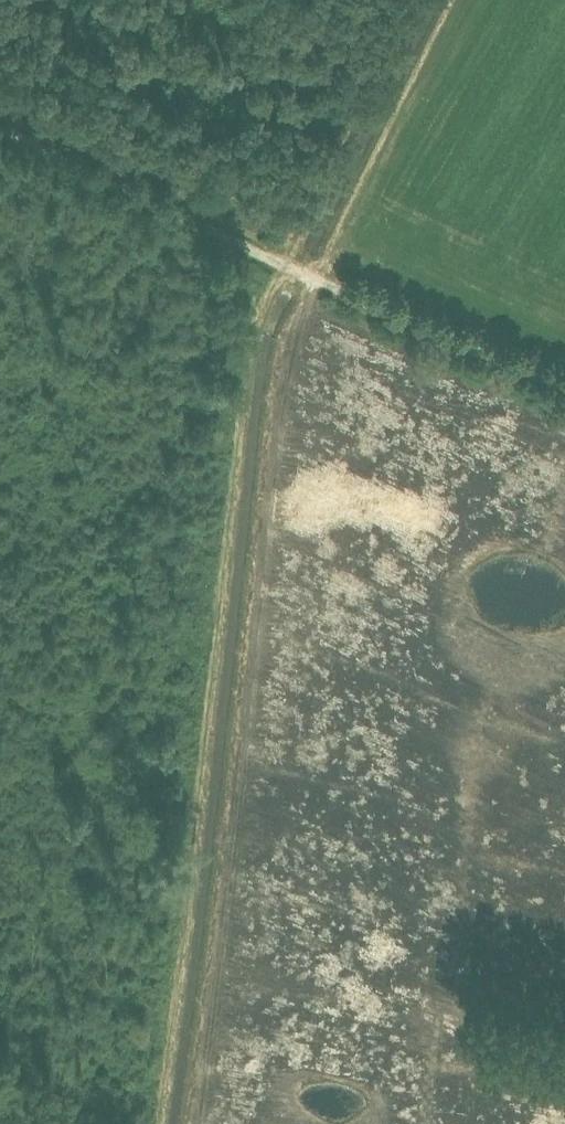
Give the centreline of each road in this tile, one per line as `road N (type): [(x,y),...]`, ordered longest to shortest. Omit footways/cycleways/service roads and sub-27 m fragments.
road 1 (track): [(564,385),(0,134)]

